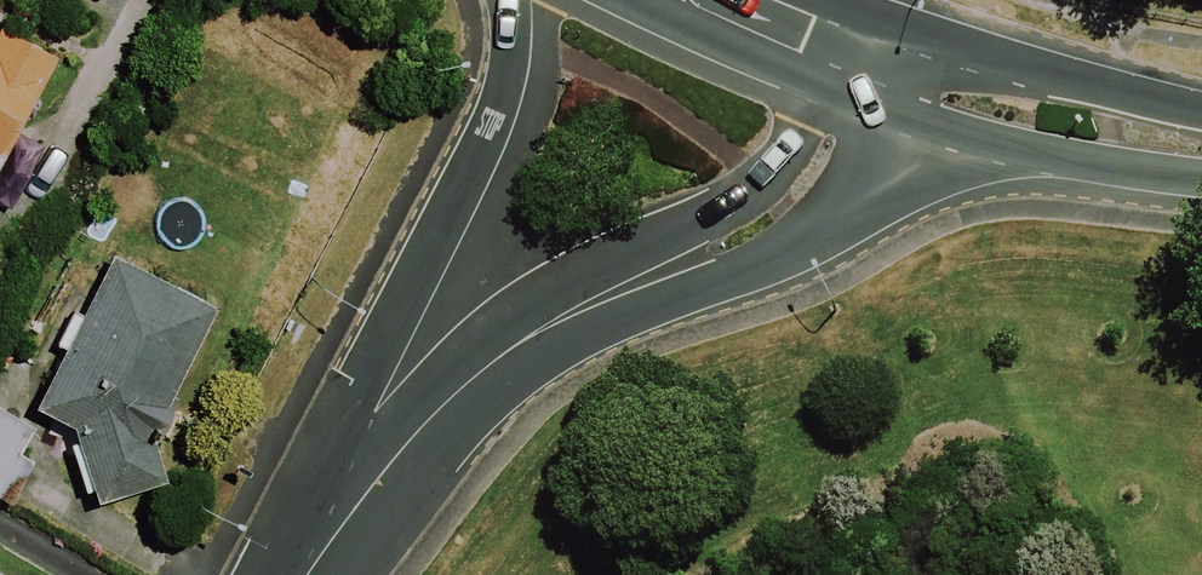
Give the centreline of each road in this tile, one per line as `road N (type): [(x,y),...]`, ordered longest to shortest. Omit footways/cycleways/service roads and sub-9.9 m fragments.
road 1 (unclassified): [(298,574),(349,396),(495,119),(519,0)]
road 2 (unclassified): [(308,574),(431,416),(507,351),(648,278)]
road 3 (unclassified): [(915,97),(828,226),(696,278),(648,278)]
road 4 (tertiary): [(1201,167),(915,97)]
road 5 (unclassified): [(648,278),(675,227),(778,175),(829,76)]
road 6 (tertiary): [(956,36),(1201,99)]

